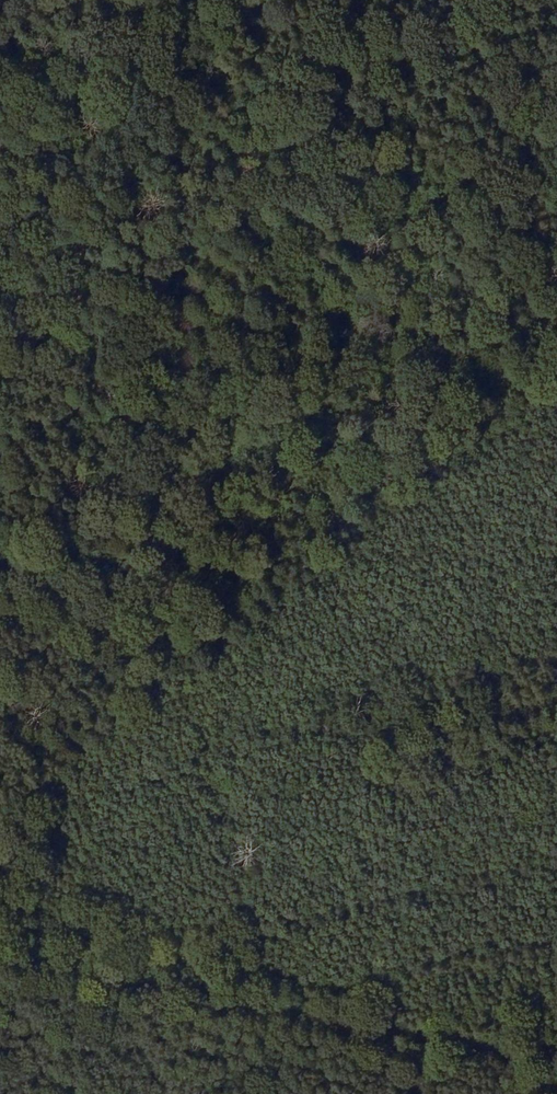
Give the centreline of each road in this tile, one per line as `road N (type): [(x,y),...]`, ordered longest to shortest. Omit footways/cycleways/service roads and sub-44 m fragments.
road 1 (track): [(0,967),(556,1059)]

